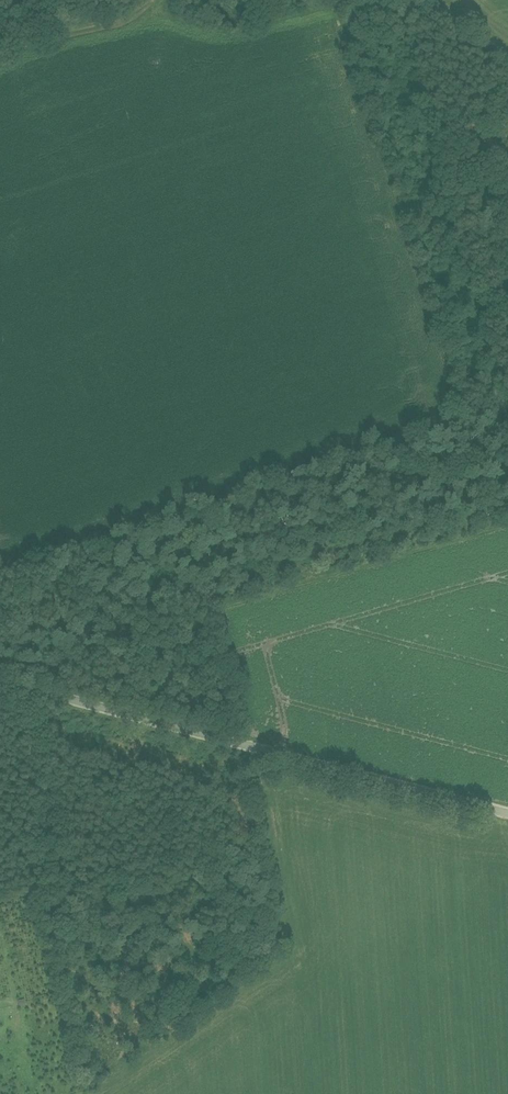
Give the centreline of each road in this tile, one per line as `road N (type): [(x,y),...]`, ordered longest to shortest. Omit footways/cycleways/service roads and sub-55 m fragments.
road 1 (unclassified): [(507,814),(0,681)]
road 2 (track): [(0,42),(148,26),(183,0)]
road 3 (track): [(412,0),(507,82)]

